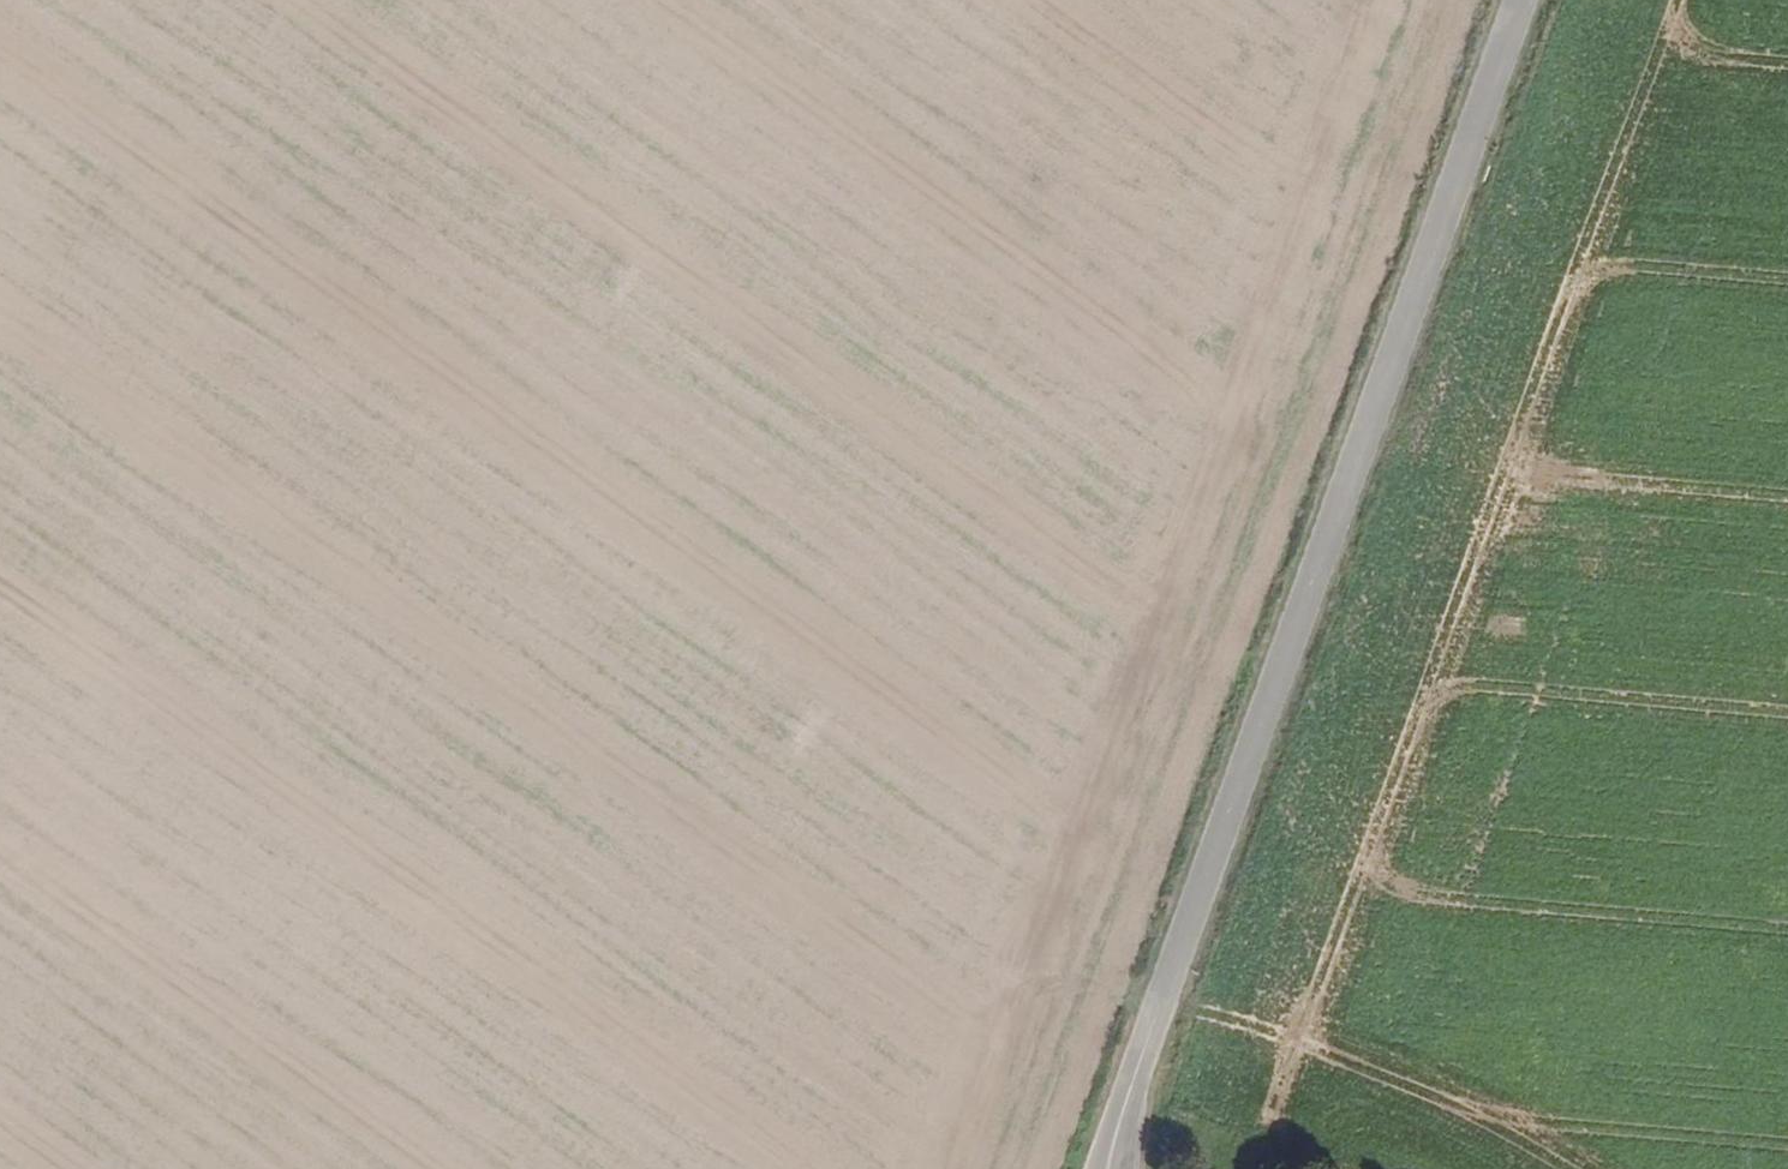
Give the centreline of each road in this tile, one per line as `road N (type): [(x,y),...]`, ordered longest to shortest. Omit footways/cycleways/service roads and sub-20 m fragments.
road 1 (unclassified): [(1510,0),(1162,994),(1109,1168)]

